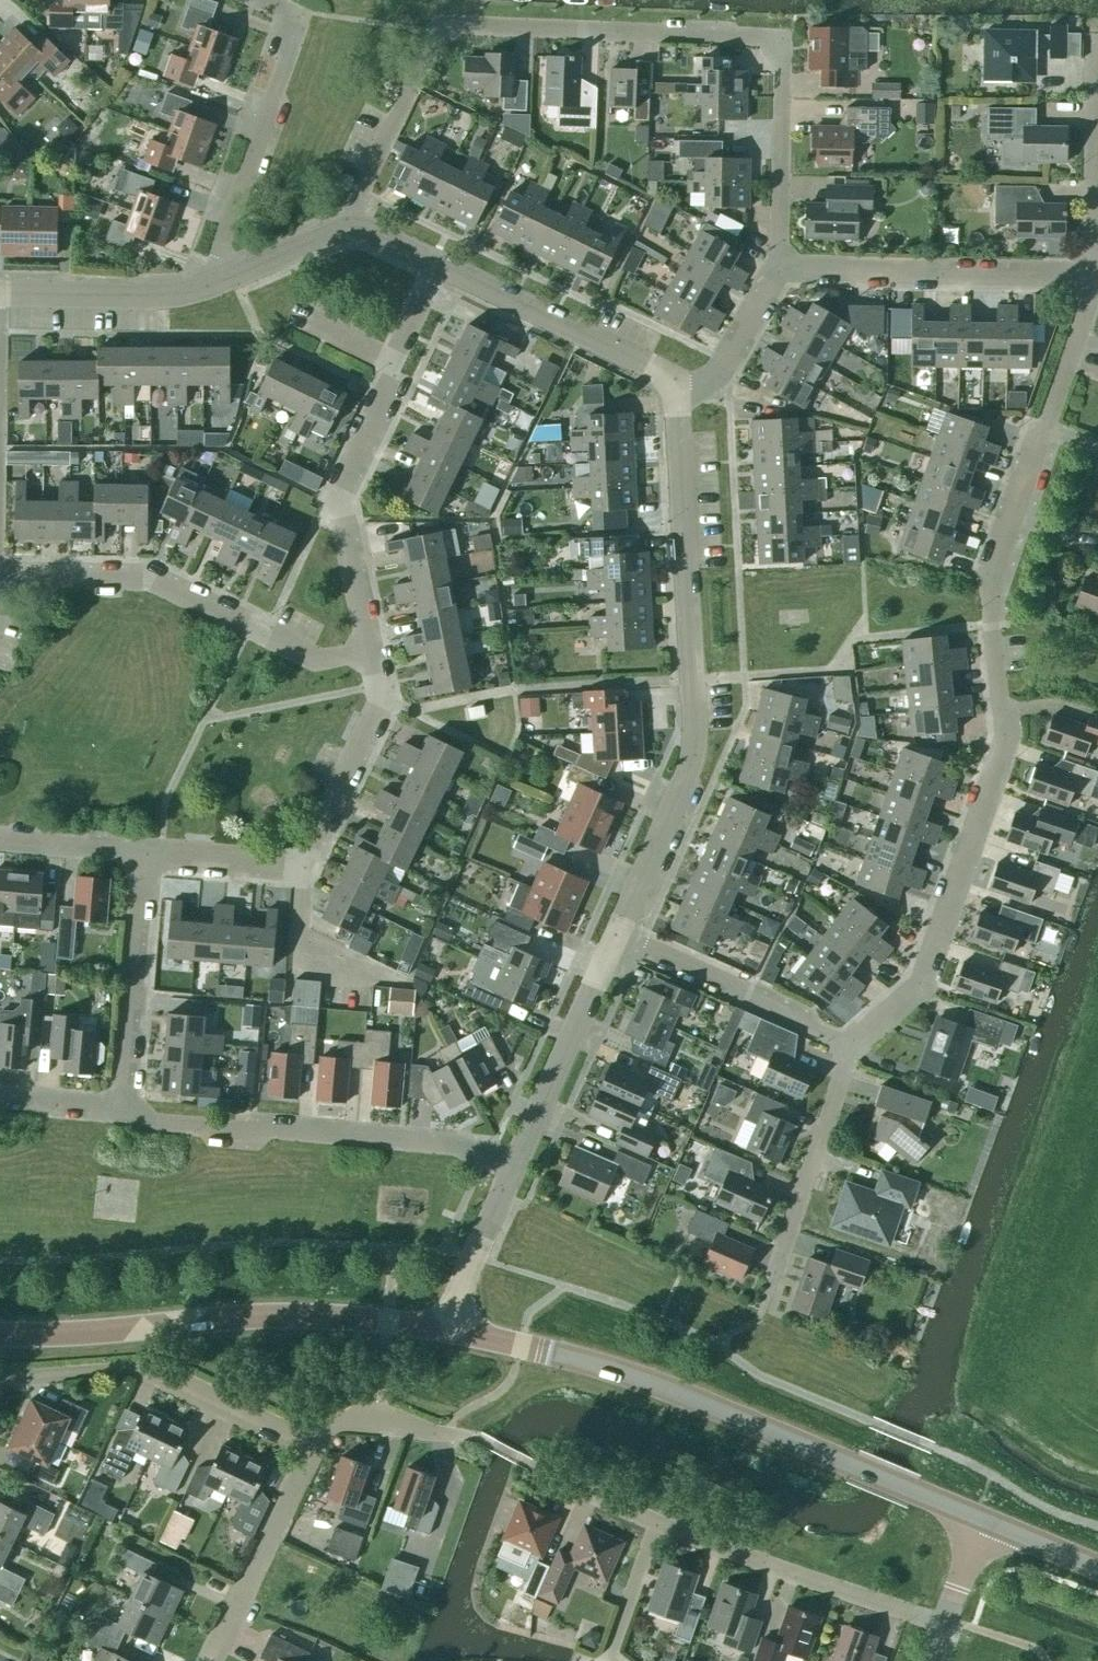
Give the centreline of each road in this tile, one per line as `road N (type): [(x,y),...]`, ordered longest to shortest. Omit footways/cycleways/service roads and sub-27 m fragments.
road 1 (residential): [(849,1050),(922,985),(1008,743),(988,590),(1094,273)]
road 2 (residential): [(777,265),(782,37),(440,30),(356,225)]
road 3 (secondary): [(980,1521),(610,1374),(452,1329)]
road 4 (unclassified): [(678,395),(696,754),(618,936)]
road 5 (secondary): [(452,1329),(257,1317),(0,1335)]
road 6 (residential): [(369,653),(341,506),(345,481),(440,271)]
road 7 (residential): [(121,1110),(192,1128),(521,1158)]
road 8 (residential): [(369,653),(315,654),(147,582),(0,576)]
road 9 (residential): [(314,1435),(261,1424),(161,1379),(0,1380)]
road 10 (residential): [(233,274),(218,247),(298,20),(255,0)]
road 11 (residential): [(1094,273),(777,265)]
road 12 (residential): [(951,1627),(661,1530)]
road 13 (unclassified): [(440,271),(678,395)]
road 14 (residential): [(771,1301),(849,1050)]
road 15 (residential): [(618,936),(792,1014),(849,1050)]
road 16 (residential): [(143,860),(121,1110)]
road 17 (residential): [(208,1660),(314,1435)]
road 18 (residential): [(296,874),(381,715),(369,653)]
road 19 (unclassified): [(618,936),(521,1158)]
road 20 (unclassified): [(0,291),(173,294),(233,274)]
road 21 (residential): [(1094,273),(1095,40)]
road 22 (unclassified): [(521,1158),(452,1329)]
road 23 (residential): [(678,395),(720,390),(777,265)]
road 24 (residential): [(397,979),(298,946),(296,874)]
road 25 (residential): [(484,1443),(384,1419),(341,1421),(314,1435)]
road 26 (residential): [(296,874),(143,860)]
road 27 (residential): [(661,1530),(530,1467)]
road 28 (residential): [(143,860),(0,843)]
road 29 (residential): [(610,1660),(661,1530)]
road 30 (unclassified): [(233,274),(356,225)]
road 31 (secondary): [(1097,1569),(980,1521)]
road 32 (residential): [(0,1103),(121,1110)]

